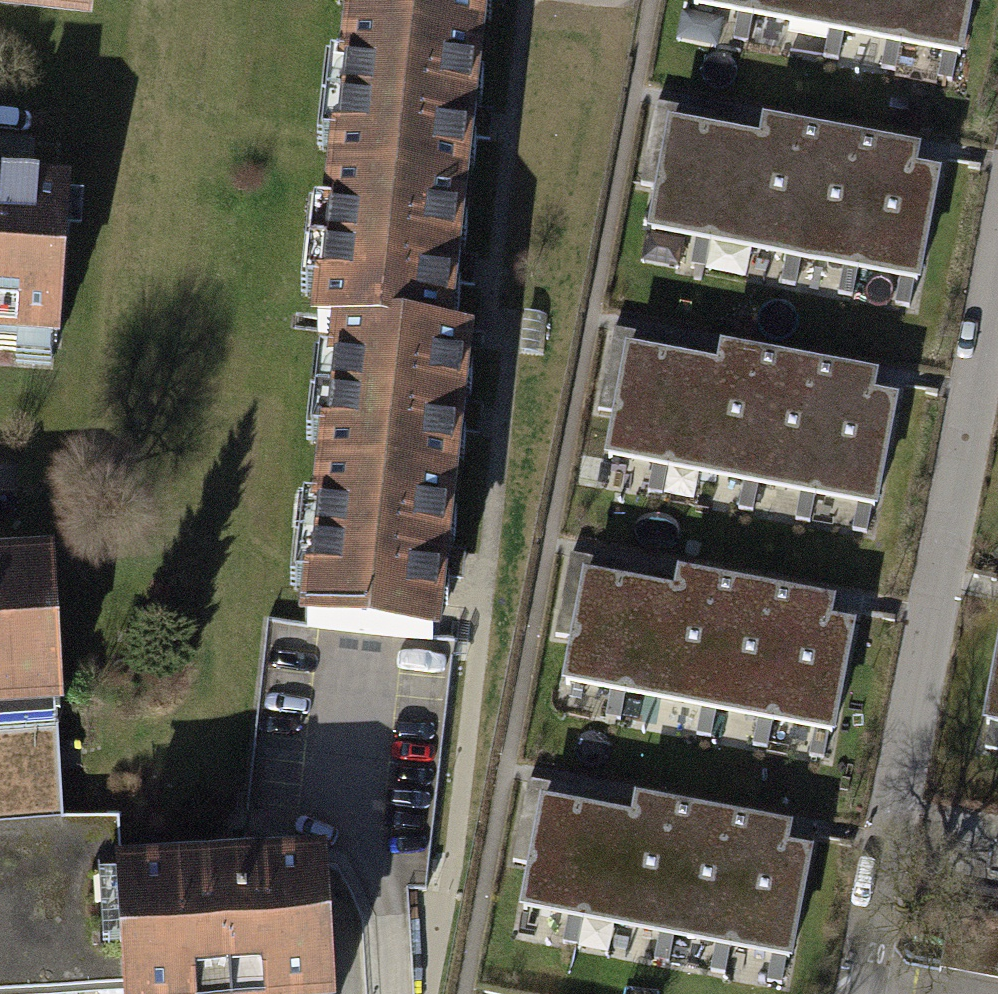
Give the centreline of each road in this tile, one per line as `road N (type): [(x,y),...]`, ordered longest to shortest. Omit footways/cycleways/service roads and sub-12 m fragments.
road 1 (residential): [(997,255),(860,993)]

